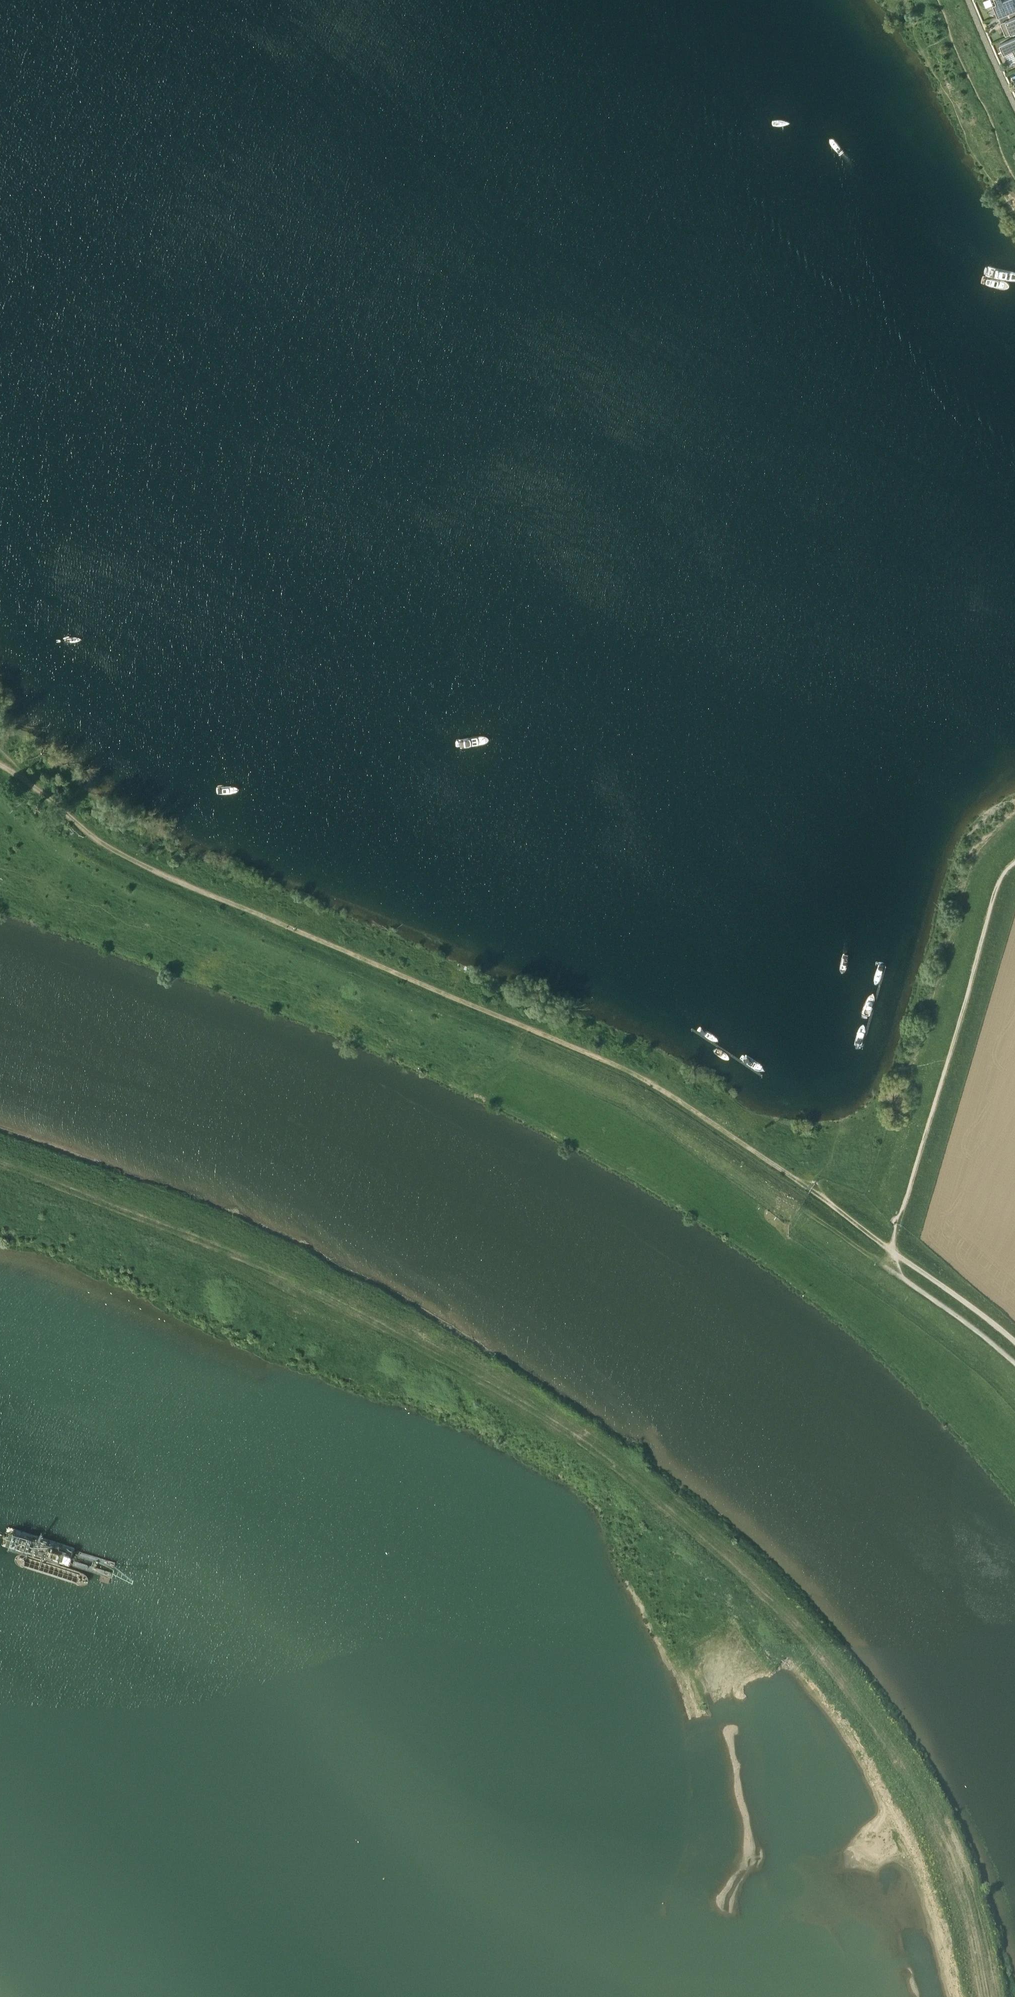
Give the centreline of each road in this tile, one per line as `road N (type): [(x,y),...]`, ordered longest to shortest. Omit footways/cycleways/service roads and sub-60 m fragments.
road 1 (track): [(1014,1343),(890,1253)]

